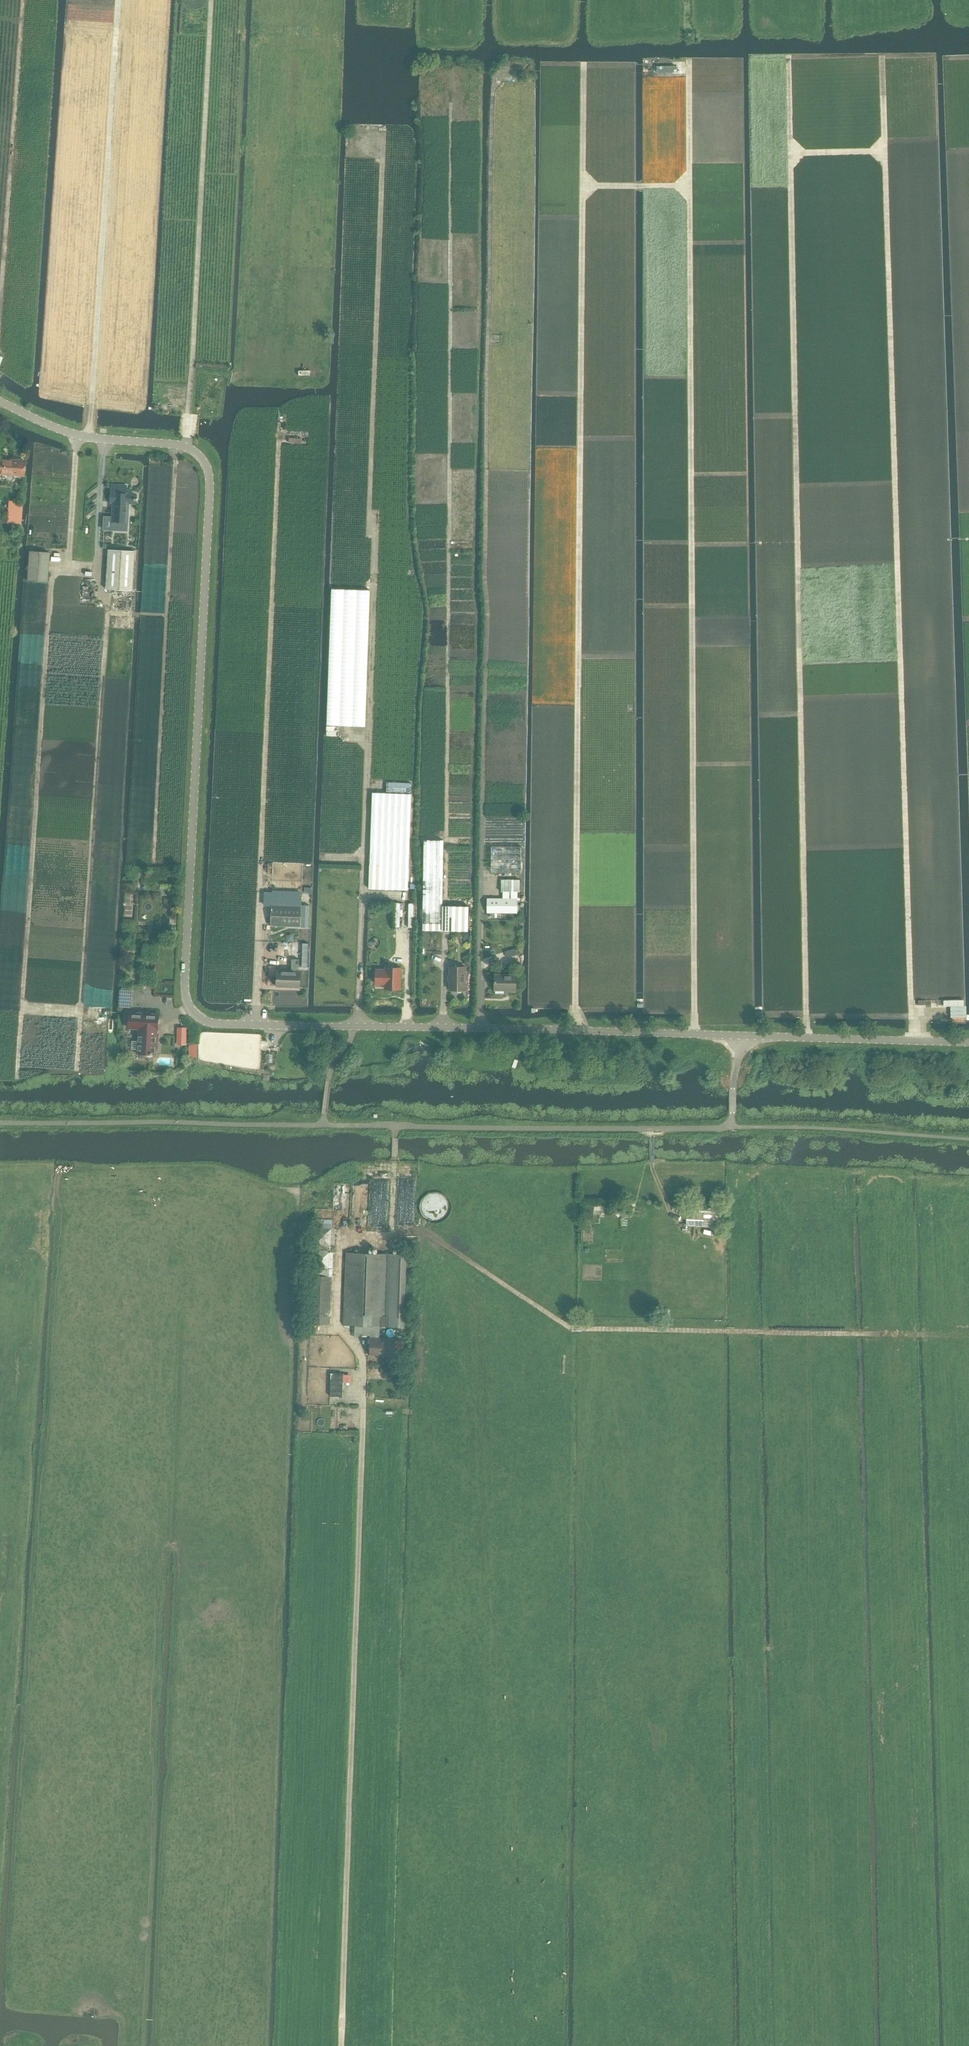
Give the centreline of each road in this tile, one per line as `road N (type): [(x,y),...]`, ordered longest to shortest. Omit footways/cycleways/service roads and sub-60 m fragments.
road 1 (track): [(77,435),(68,572),(52,571),(22,1009),(81,1013),(108,603),(96,574)]
road 2 (track): [(882,57),(912,1042)]
road 3 (track): [(806,1039),(788,57)]
road 4 (track): [(584,64),(575,1032)]
road 5 (track): [(689,71),(694,1035)]
road 6 (track): [(359,1027),(383,134)]
road 7 (unclassified): [(197,1016),(185,983),(208,471),(186,447),(77,435),(0,401)]
road 8 (unclassified): [(197,1016),(218,1025),(968,1043)]
road 9 (track): [(341,2045),(363,1363)]
road 10 (track): [(256,1025),(281,417)]
road 11 (track): [(176,445),(154,863)]
road 12 (track): [(363,1363),(342,1324),(343,1244),(390,1244),(396,1127)]

